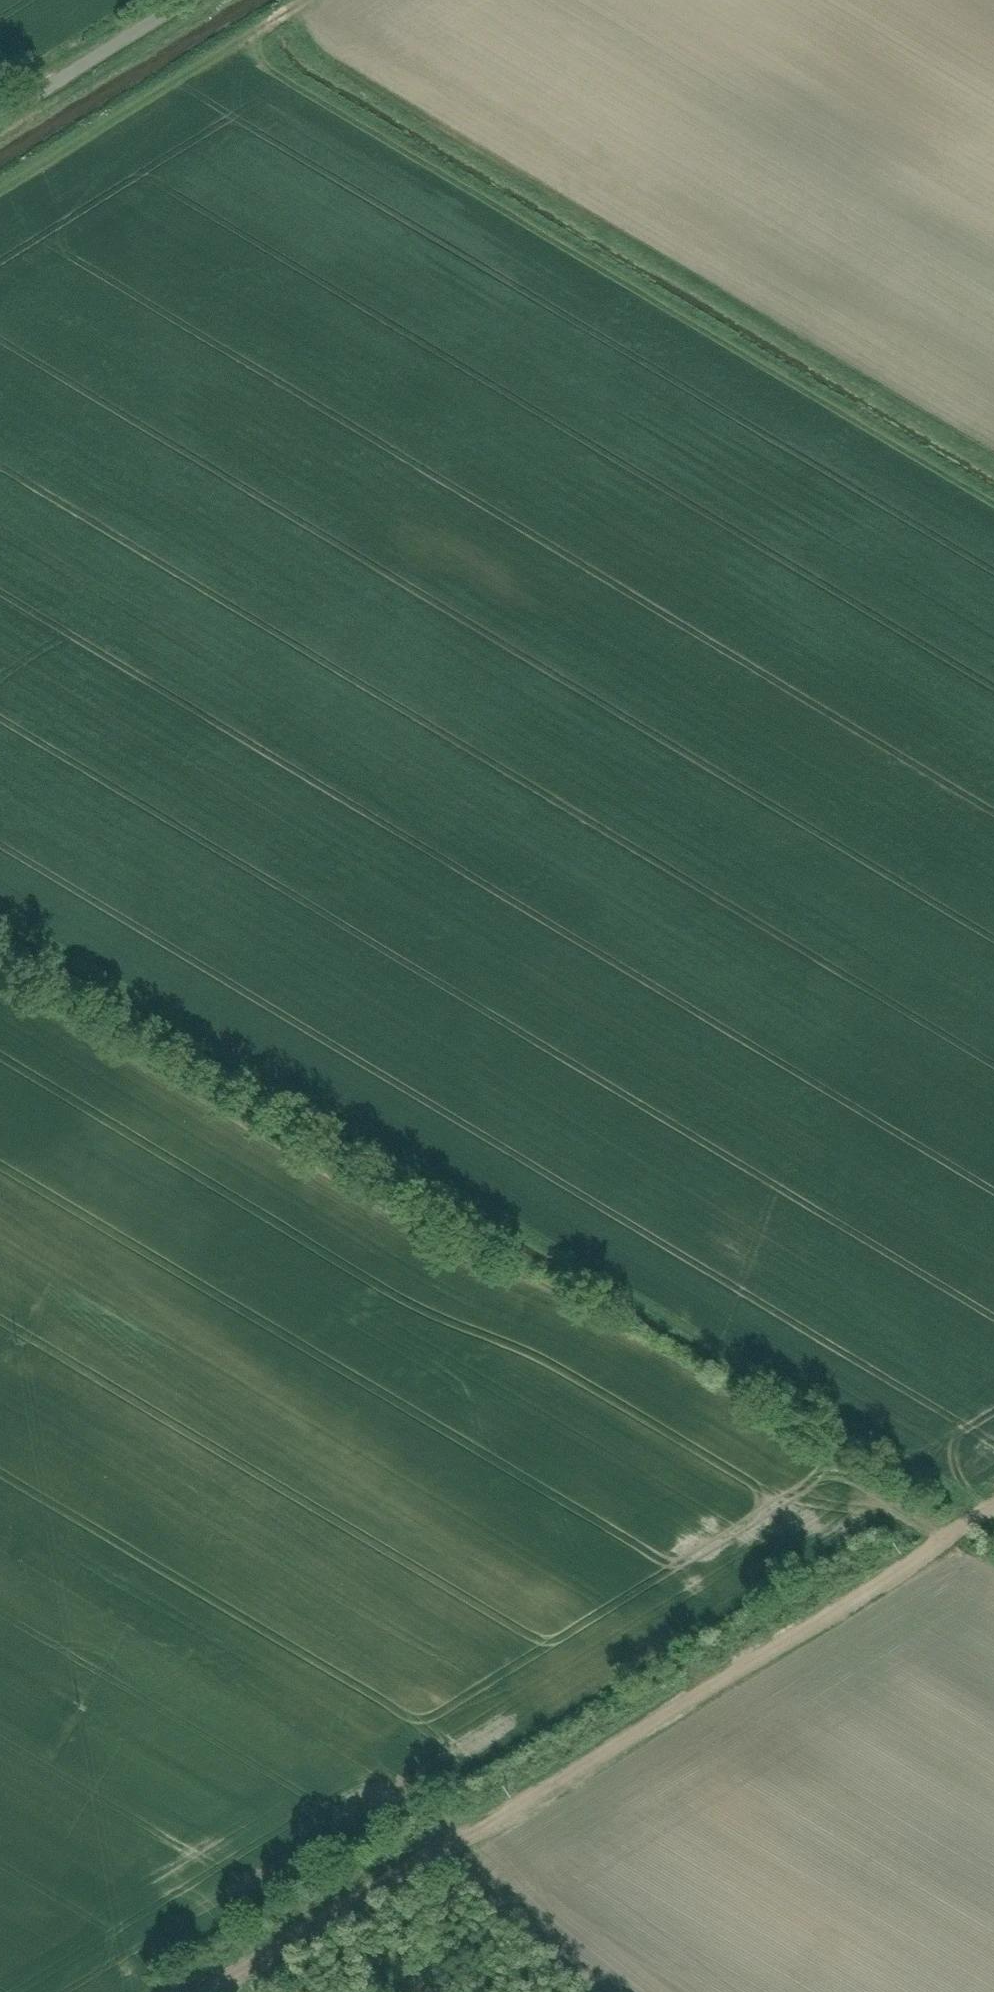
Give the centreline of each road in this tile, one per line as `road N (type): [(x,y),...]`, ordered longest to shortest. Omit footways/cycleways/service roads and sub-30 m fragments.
road 1 (track): [(176,1991),(993,1490)]
road 2 (residential): [(0,123),(194,0)]

